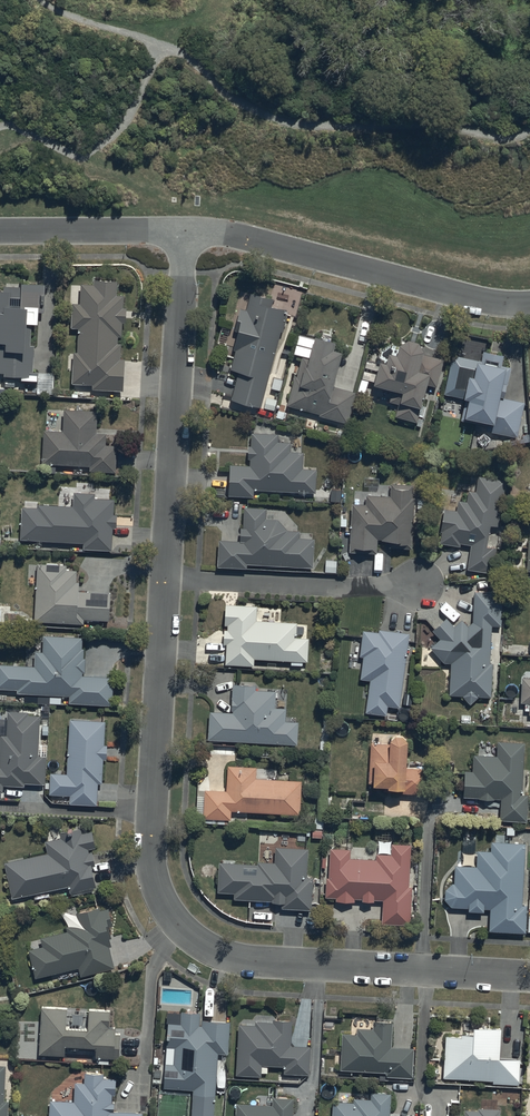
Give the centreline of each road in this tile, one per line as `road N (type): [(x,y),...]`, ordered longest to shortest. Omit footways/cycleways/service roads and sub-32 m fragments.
road 1 (residential): [(529,976),(249,961),(199,943),(162,901),(151,843),(187,231)]
road 2 (residential): [(187,231),(243,236),(493,303),(529,303)]
road 3 (residential): [(0,231),(187,231)]

